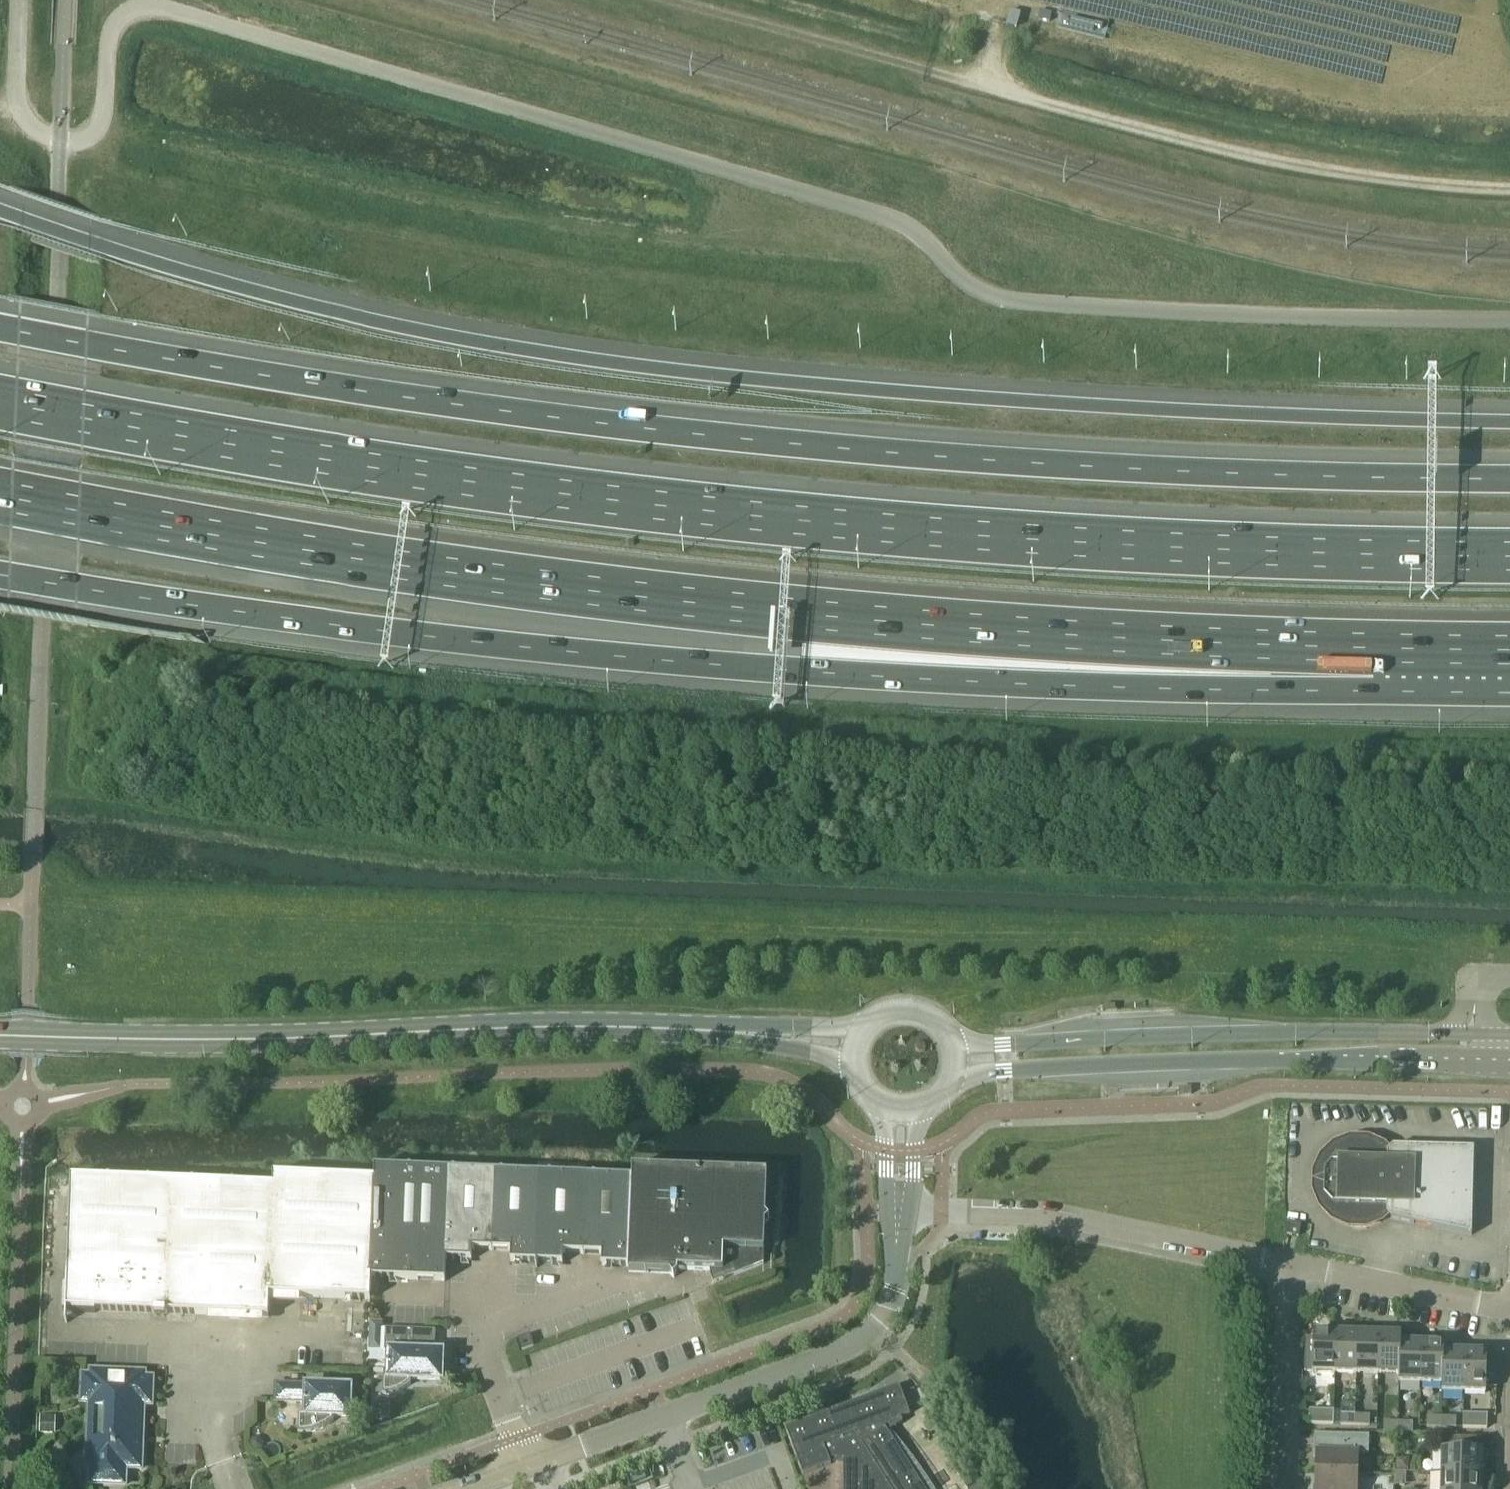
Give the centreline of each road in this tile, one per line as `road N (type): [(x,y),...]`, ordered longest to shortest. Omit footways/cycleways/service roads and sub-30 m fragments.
road 1 (motorway): [(1509,424),(972,397),(603,362),(276,299),(0,211)]
road 2 (motorway): [(1509,479),(1188,472),(811,449),(233,374),(0,328)]
road 3 (motorway): [(1509,556),(984,538),(715,514),(0,403)]
road 4 (motorway): [(0,494),(607,592),(1398,654)]
road 5 (motorway): [(0,575),(487,645),(805,674),(1398,654)]
road 6 (track): [(645,0),(1235,159),(1371,182),(1509,193)]
road 7 (secondary): [(0,1035),(571,1027),(746,1035)]
road 8 (secondary): [(1509,1037),(1274,1032),(955,1045)]
road 9 (secondary): [(956,1072),(1509,1061)]
road 10 (tertiary): [(526,1465),(844,1351),(885,1316),(897,1272),(896,1212)]
road 11 (residential): [(1287,1265),(1048,1213),(896,1212)]
road 12 (residential): [(1509,1310),(1287,1265)]
road 13 (residential): [(1282,1488),(1287,1265)]
road 14 (unclassified): [(526,1465),(470,1297)]
road 15 (secondary): [(955,1045),(920,1009),(885,1010),(858,1031)]

